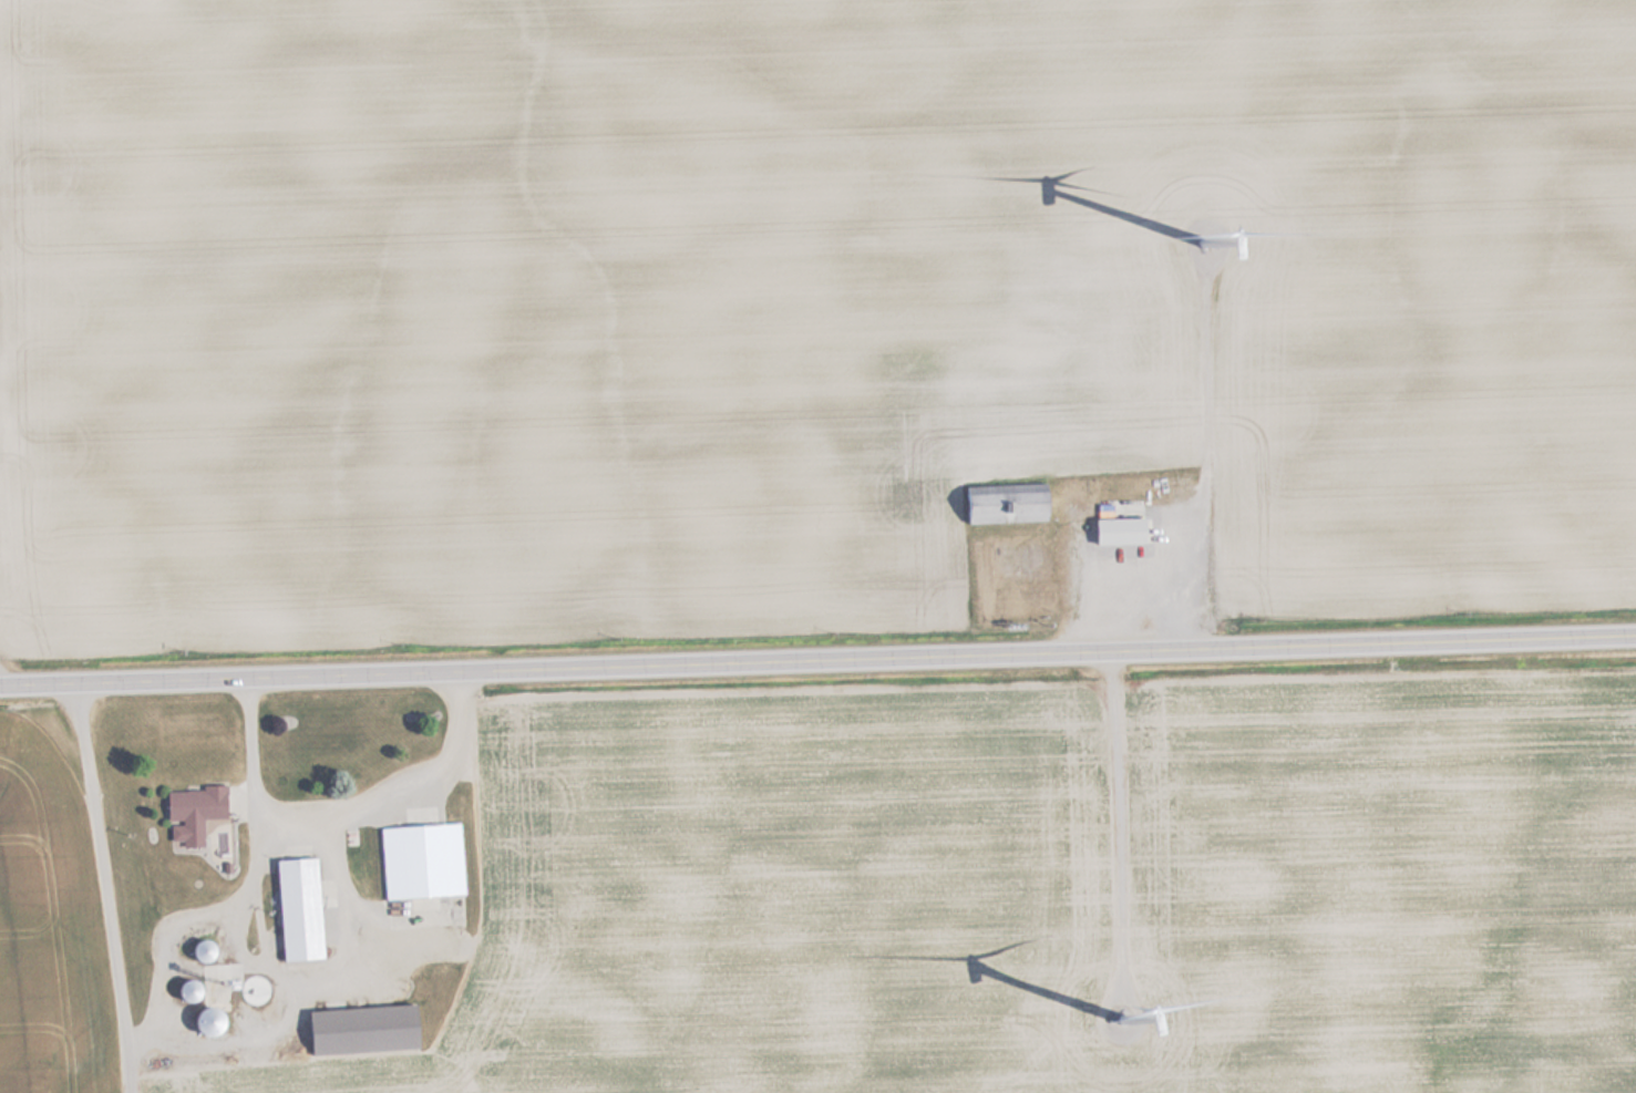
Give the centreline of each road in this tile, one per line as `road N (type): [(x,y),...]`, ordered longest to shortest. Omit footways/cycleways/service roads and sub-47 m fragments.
road 1 (secondary): [(0,683),(1635,636)]

